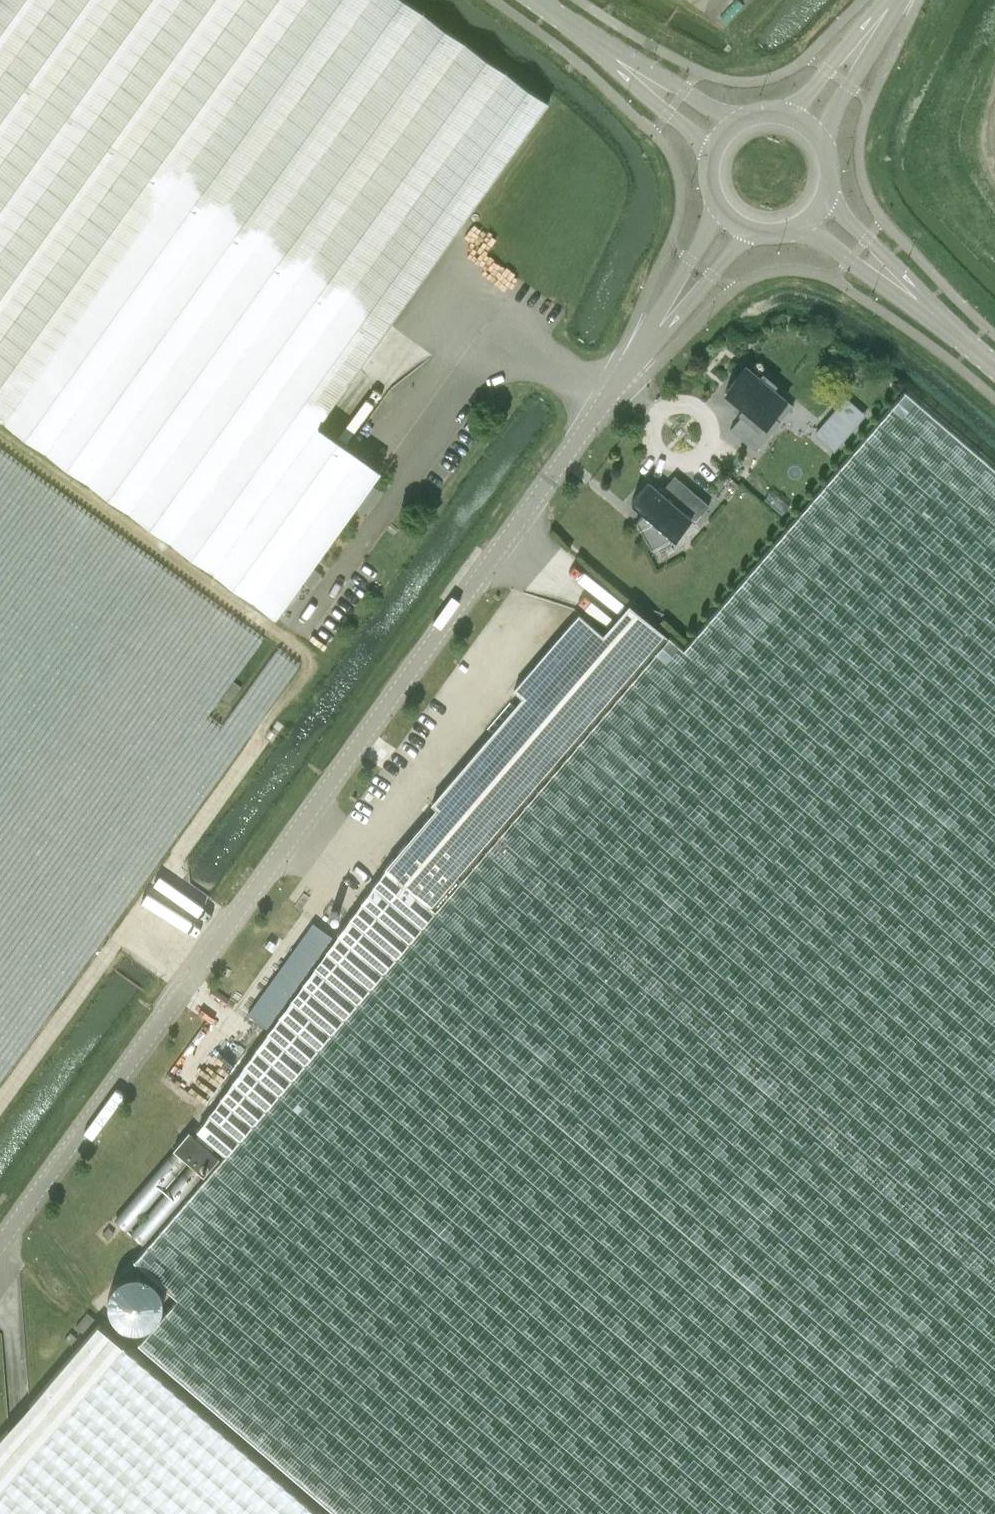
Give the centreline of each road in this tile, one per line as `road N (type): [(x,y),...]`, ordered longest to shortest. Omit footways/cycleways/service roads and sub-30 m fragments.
road 1 (unclassified): [(0,1248),(642,350)]
road 2 (tertiary): [(747,118),(591,43)]
road 3 (tertiary): [(591,43),(710,164)]
road 4 (unclassified): [(826,149),(895,0)]
road 5 (unclassified): [(894,0),(778,114)]
road 6 (unclassified): [(642,350),(755,234)]
road 7 (unclassified): [(719,208),(642,350)]
road 8 (tertiary): [(930,310),(830,190)]
road 9 (tertiary): [(797,230),(821,237),(930,310)]

